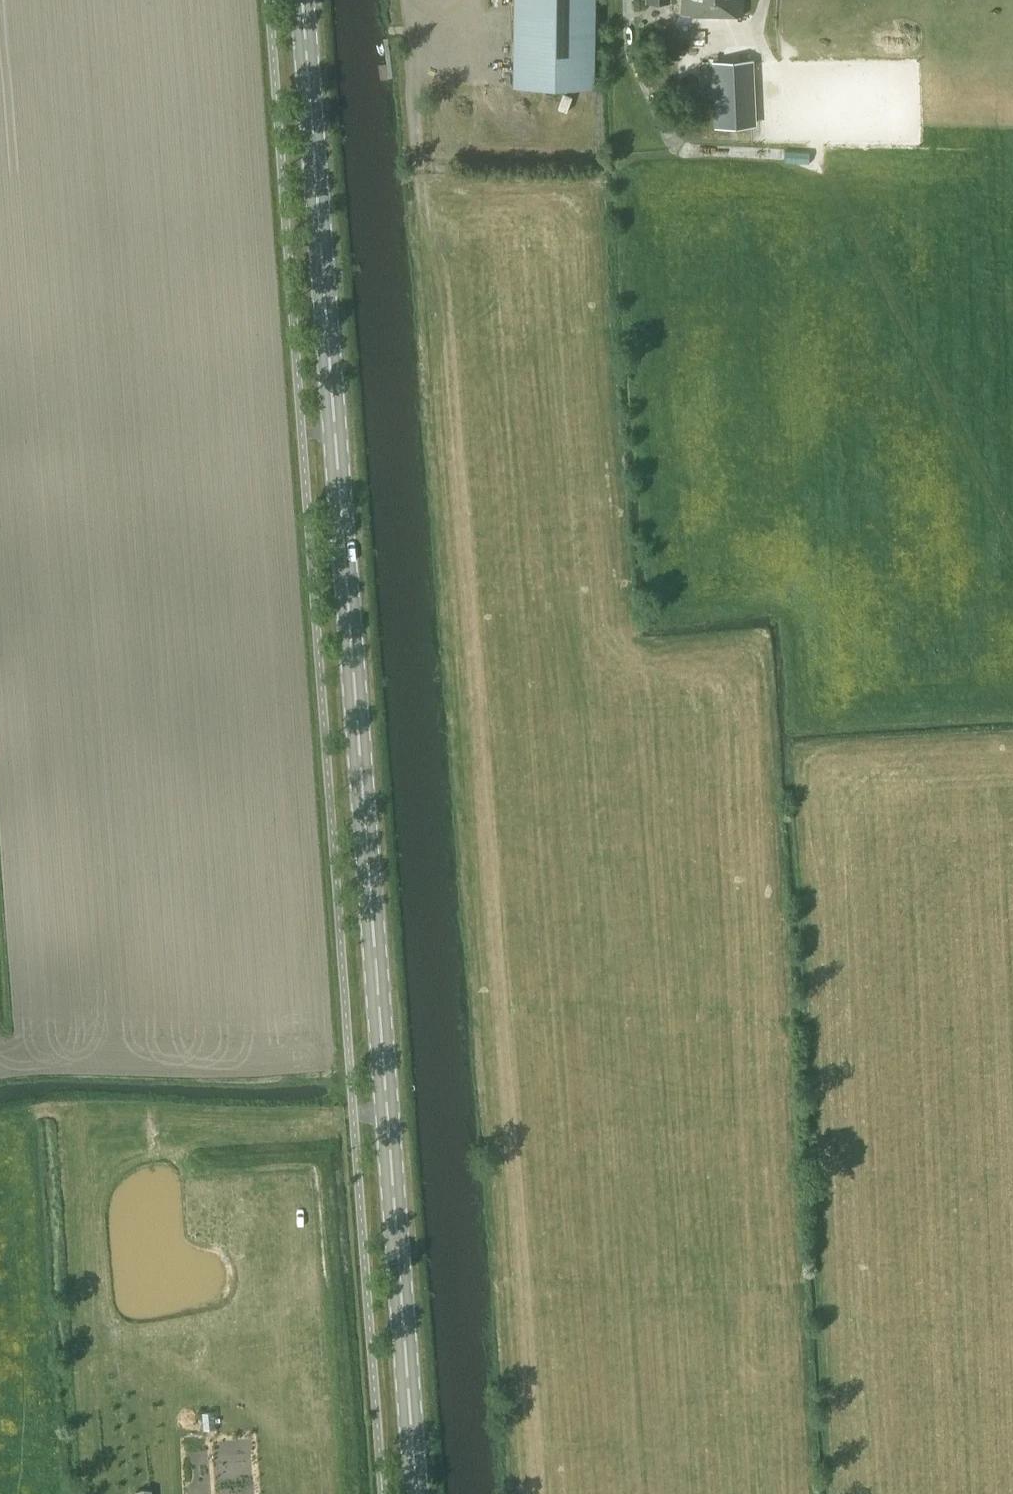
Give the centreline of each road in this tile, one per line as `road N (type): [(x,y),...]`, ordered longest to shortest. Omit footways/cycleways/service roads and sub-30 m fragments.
road 1 (primary): [(412,1493),(302,0)]

